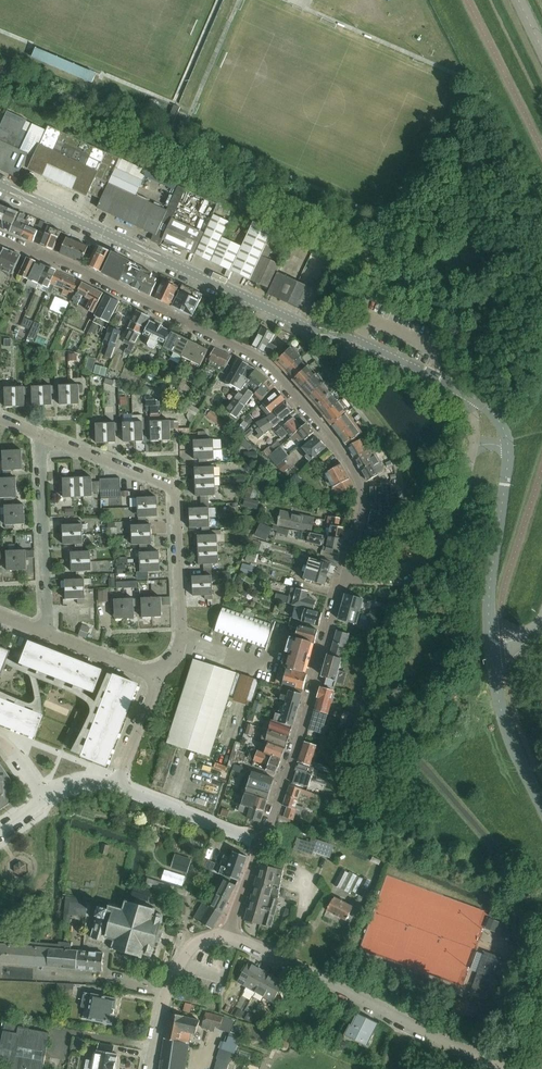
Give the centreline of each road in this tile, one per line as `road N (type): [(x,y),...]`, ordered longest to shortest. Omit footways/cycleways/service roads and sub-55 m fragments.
road 1 (residential): [(0,238),(263,363),(305,405),(360,486),(342,578)]
road 2 (unclassified): [(469,395),(0,184)]
road 3 (residential): [(158,677),(179,651),(181,629),(176,489),(41,436)]
road 4 (tertiary): [(519,1068),(229,934)]
road 5 (residential): [(342,578),(261,841)]
road 6 (unclassified): [(342,578),(392,578),(430,560),(455,524),(473,448)]
road 7 (unclassified): [(491,647),(490,579),(509,446)]
road 8 (residential): [(46,633),(41,436)]
road 9 (unclassified): [(541,808),(507,728),(491,647)]
road 10 (tertiary): [(153,1068),(176,972),(195,944),(229,934)]
road 11 (residential): [(118,787),(261,841)]
road 12 (residential): [(158,677),(46,633)]

